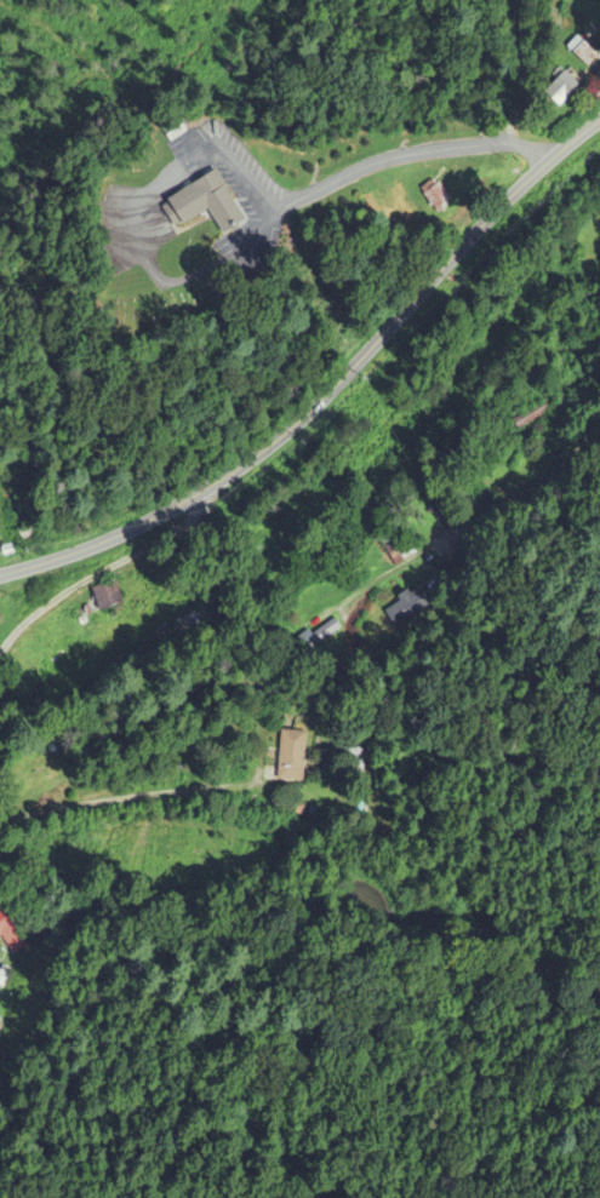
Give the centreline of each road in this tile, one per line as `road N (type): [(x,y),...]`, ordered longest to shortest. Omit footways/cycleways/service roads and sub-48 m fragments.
road 1 (tertiary): [(0,578),(109,541),(267,451),(345,379),(514,195),(599,122)]

